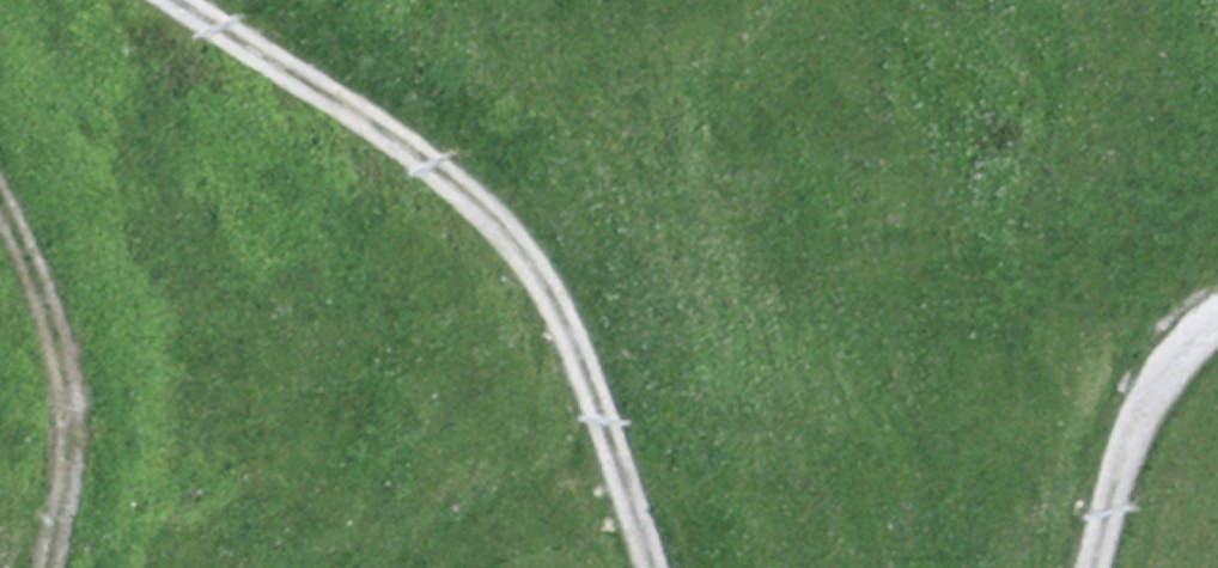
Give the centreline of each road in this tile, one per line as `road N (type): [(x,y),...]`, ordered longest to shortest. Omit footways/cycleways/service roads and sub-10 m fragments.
road 1 (track): [(183,0),(457,180),(543,272),(596,375),(656,567)]
road 2 (track): [(0,207),(27,253),(76,432),(73,509),(58,567)]
road 3 (track): [(1099,567),(1139,427),(1182,345),(1217,316)]

